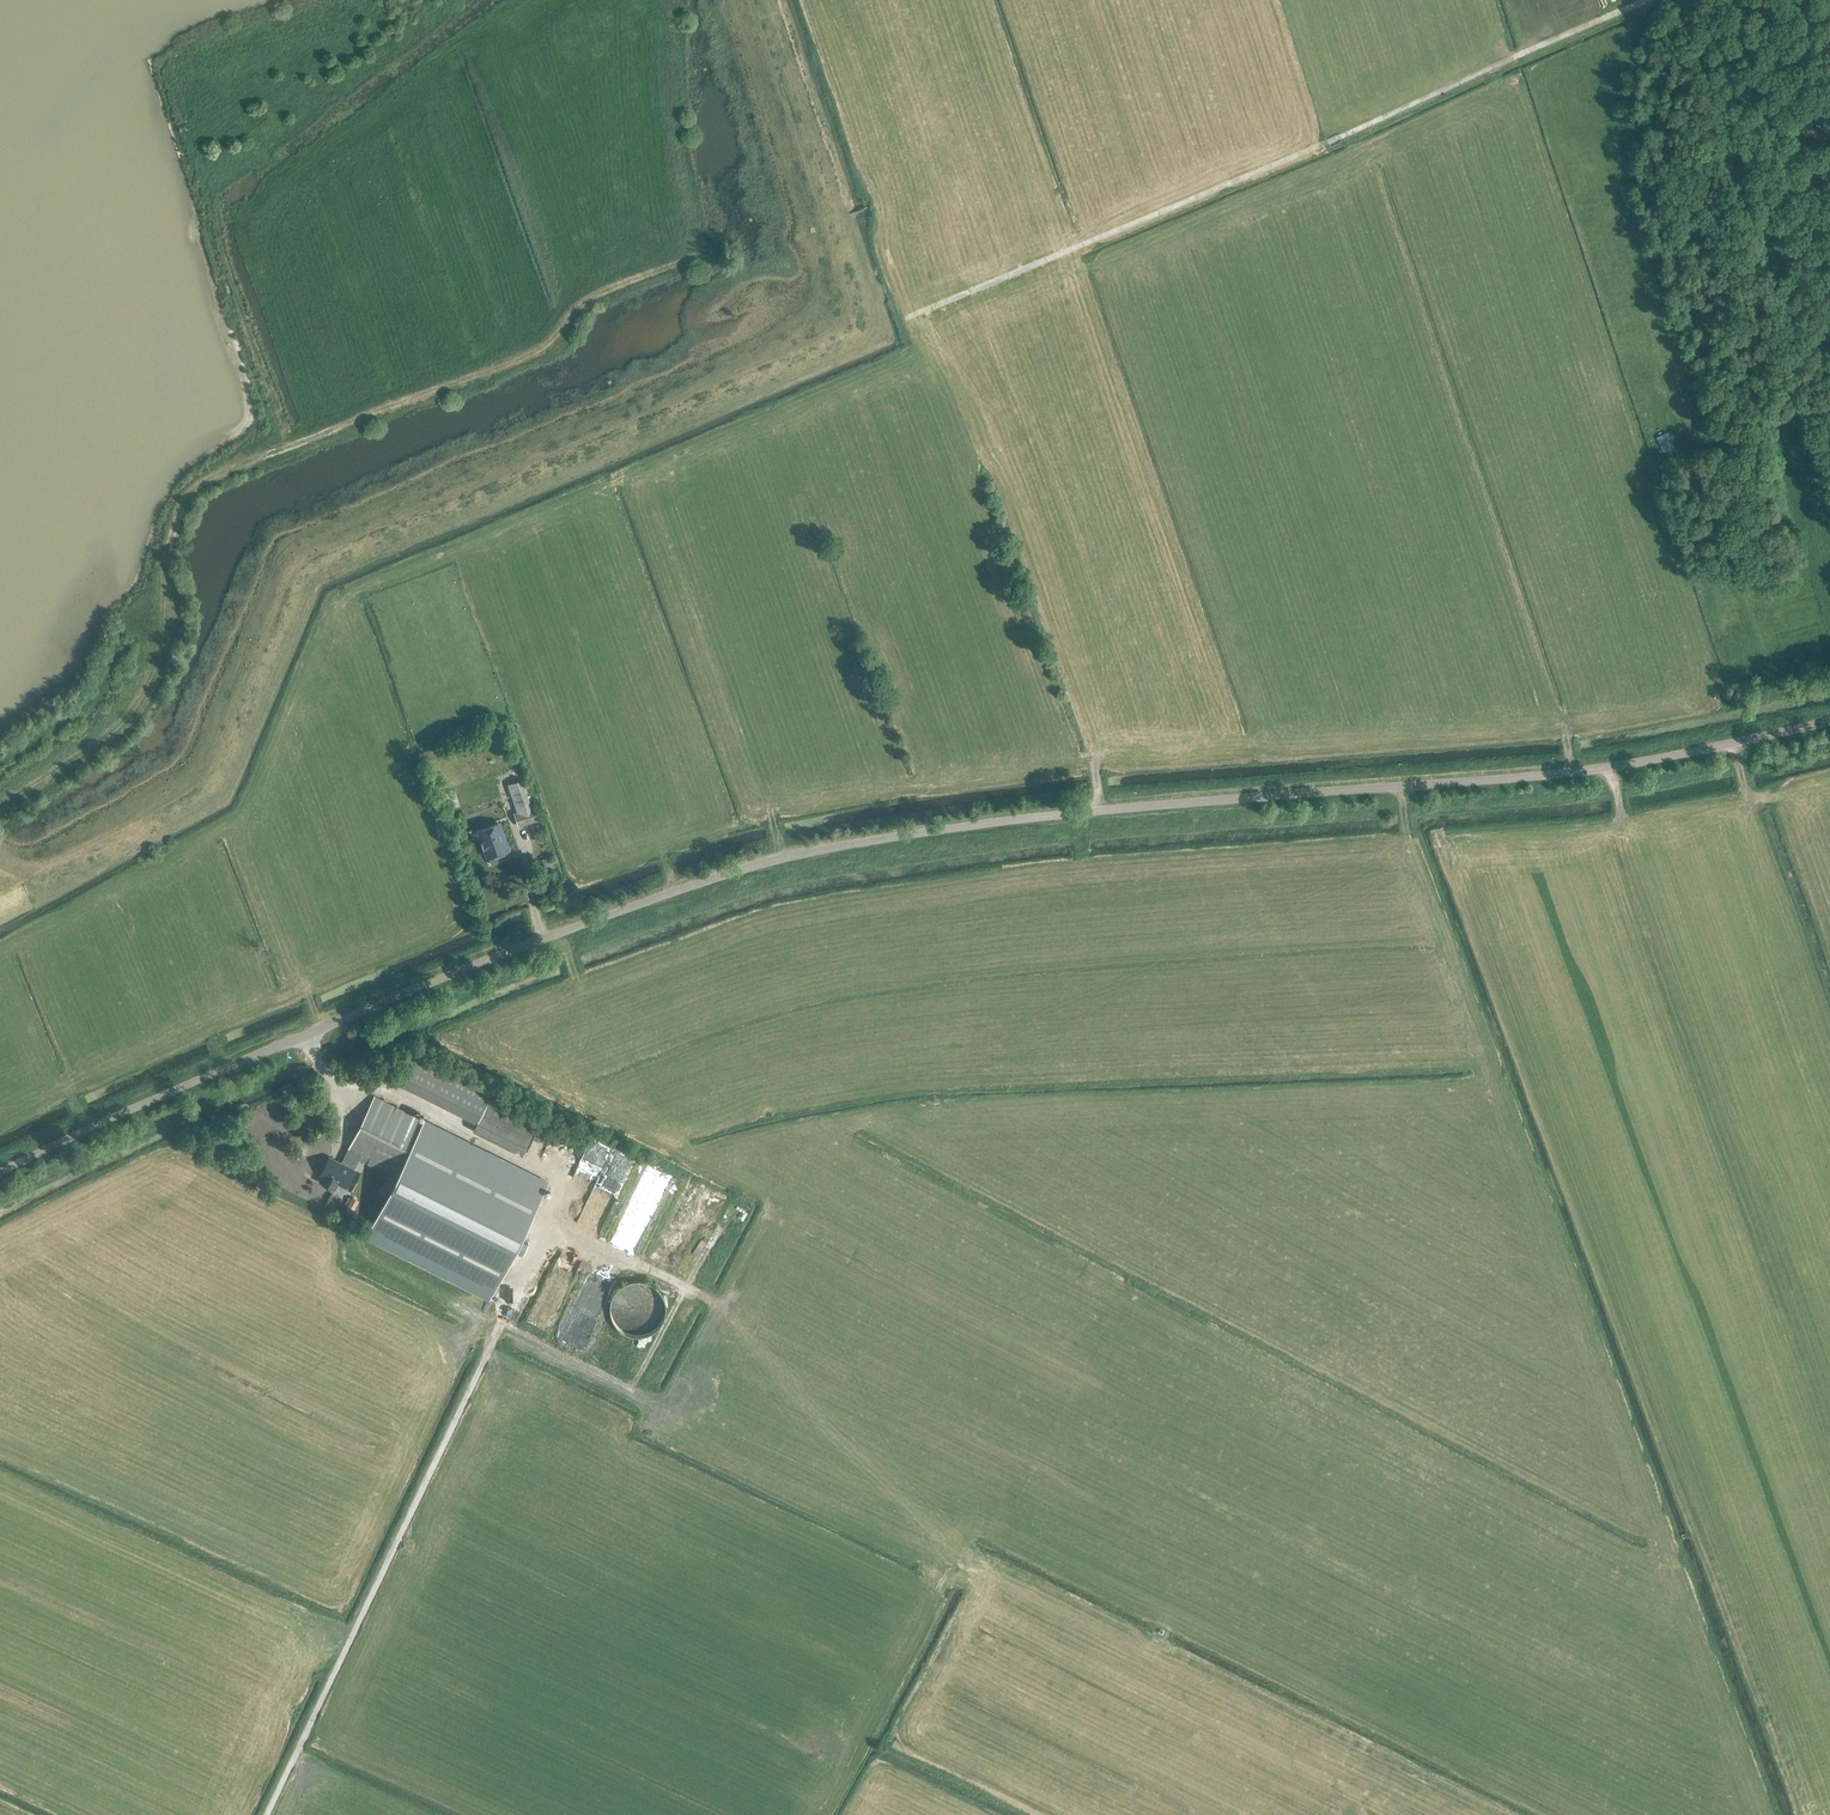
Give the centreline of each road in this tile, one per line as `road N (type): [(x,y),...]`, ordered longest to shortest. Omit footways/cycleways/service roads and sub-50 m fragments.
road 1 (unclassified): [(0,1173),(224,1069),(575,925),(745,865),(952,825),(1611,764),(1829,719)]
road 2 (track): [(691,258),(593,297),(551,345),(192,490),(168,546),(173,604),(166,650),(138,705),(95,746),(0,809)]
road 3 (unclassified): [(265,1814),(506,1312)]

